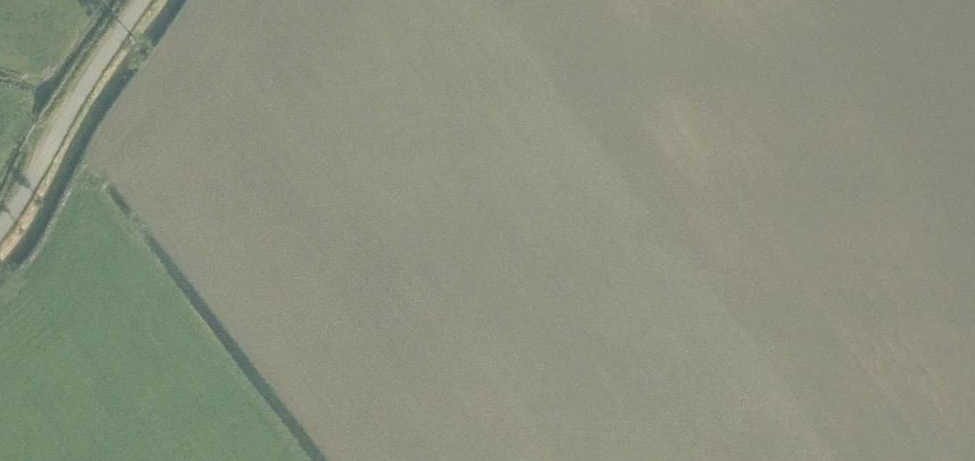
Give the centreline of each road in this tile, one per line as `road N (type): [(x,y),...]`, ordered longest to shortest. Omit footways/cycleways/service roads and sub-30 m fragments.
road 1 (tertiary): [(141,0),(0,229)]

